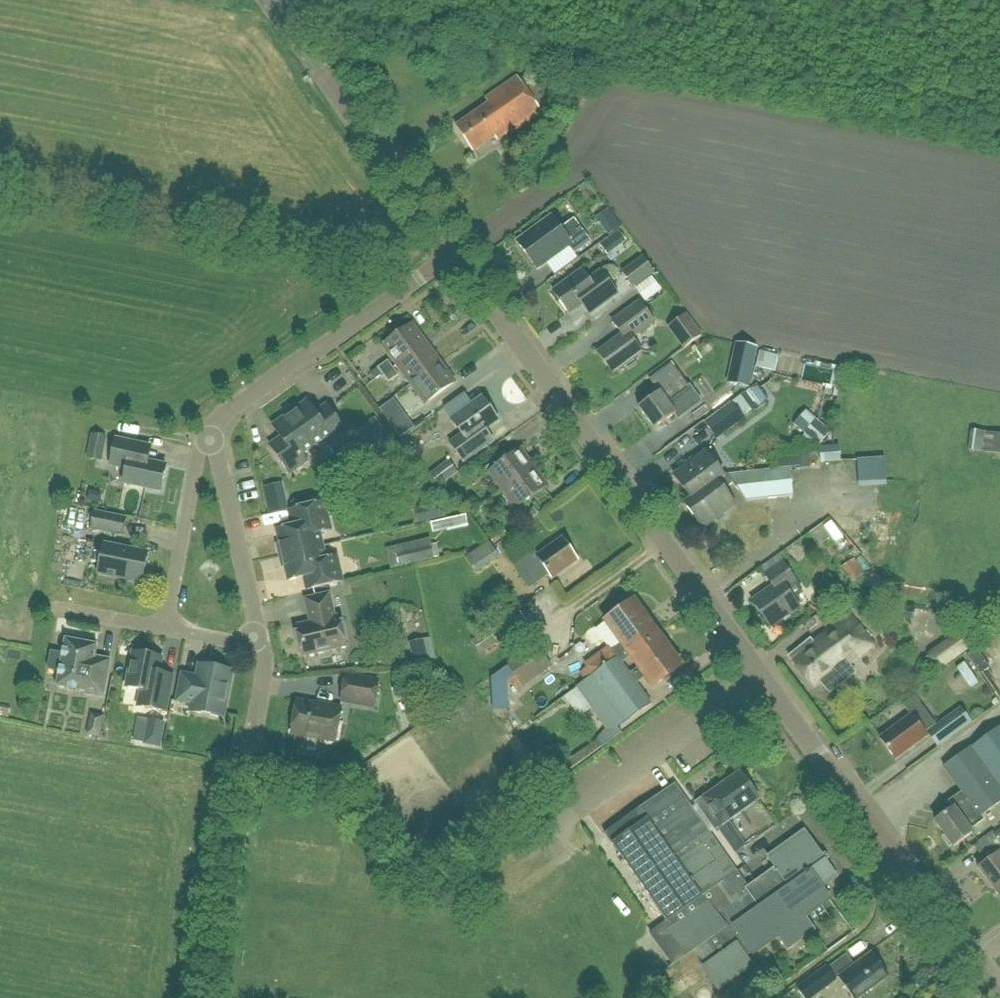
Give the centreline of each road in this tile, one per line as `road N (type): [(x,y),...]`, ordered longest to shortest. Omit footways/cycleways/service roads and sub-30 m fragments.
road 1 (tertiary): [(994,997),(453,255)]
road 2 (tertiary): [(453,255),(269,0)]
road 3 (residential): [(211,432),(230,410),(453,255)]
road 4 (residential): [(263,647),(211,432)]
road 5 (residential): [(168,629),(195,471),(211,432)]

